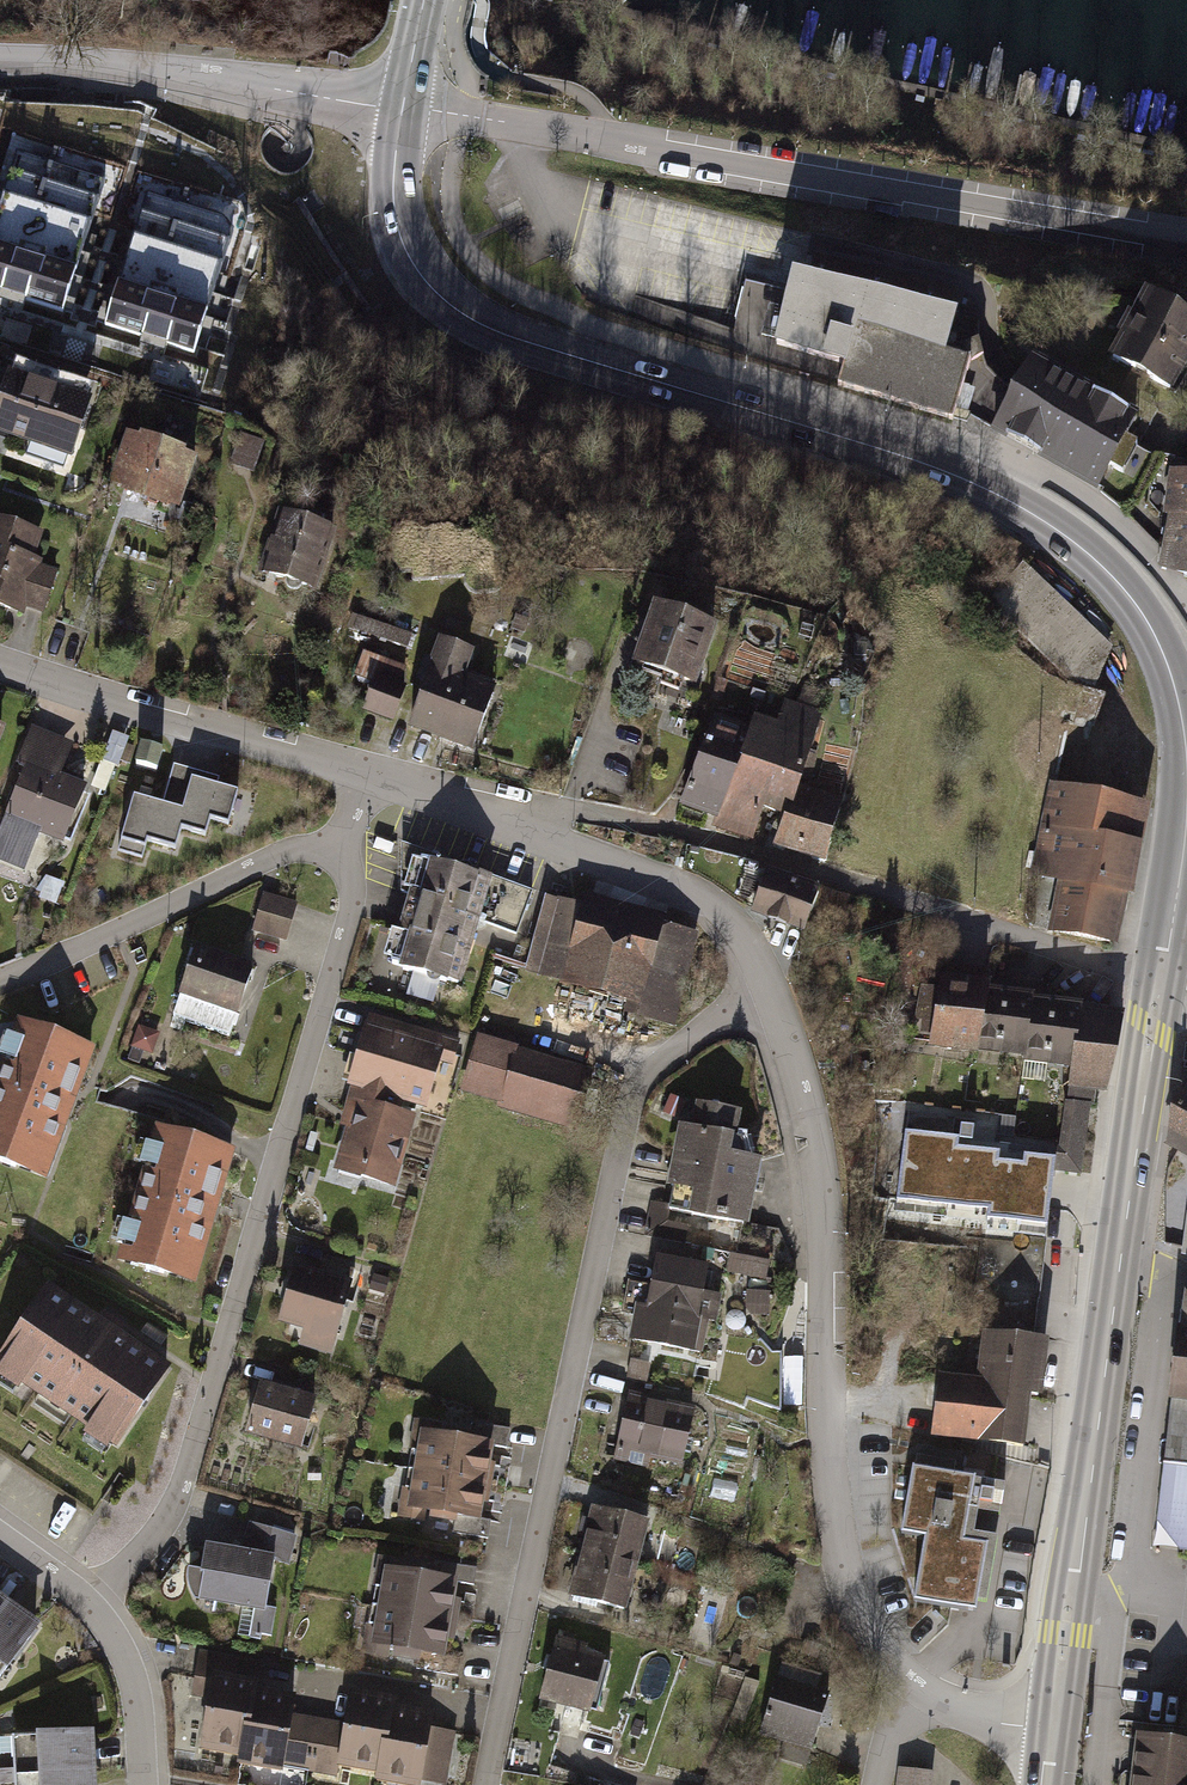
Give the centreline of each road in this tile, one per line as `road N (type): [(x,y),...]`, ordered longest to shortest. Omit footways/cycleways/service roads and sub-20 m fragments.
road 1 (primary): [(1173,678),(1137,604),(1103,567),(1065,534),(975,483),(509,336),(454,308),(418,270),(398,227),(394,177),(403,108)]
road 2 (residential): [(768,985),(641,1081),(486,1784)]
road 3 (residential): [(341,828),(355,893),(174,1483),(140,1552),(88,1602)]
road 4 (residential): [(403,108),(1186,244)]
road 5 (primary): [(1053,1728),(1154,990)]
road 6 (residential): [(768,985),(814,1142),(830,1516),(896,1678)]
road 7 (residential): [(513,819),(563,810),(673,829),(979,922),(1154,990)]
road 8 (residential): [(403,108),(119,64),(0,60)]
road 9 (residential): [(0,669),(357,777)]
road 10 (residential): [(0,978),(341,828)]
road 11 (residential): [(513,819),(719,907),(747,940),(768,985)]
road 12 (primary): [(1154,990),(1185,834),(1186,744),(1173,678)]
road 13 (residential): [(88,1602),(136,1685),(143,1784)]
road 14 (residential): [(896,1678),(1017,1725),(1053,1728)]
road 15 (residential): [(357,777),(513,819)]

